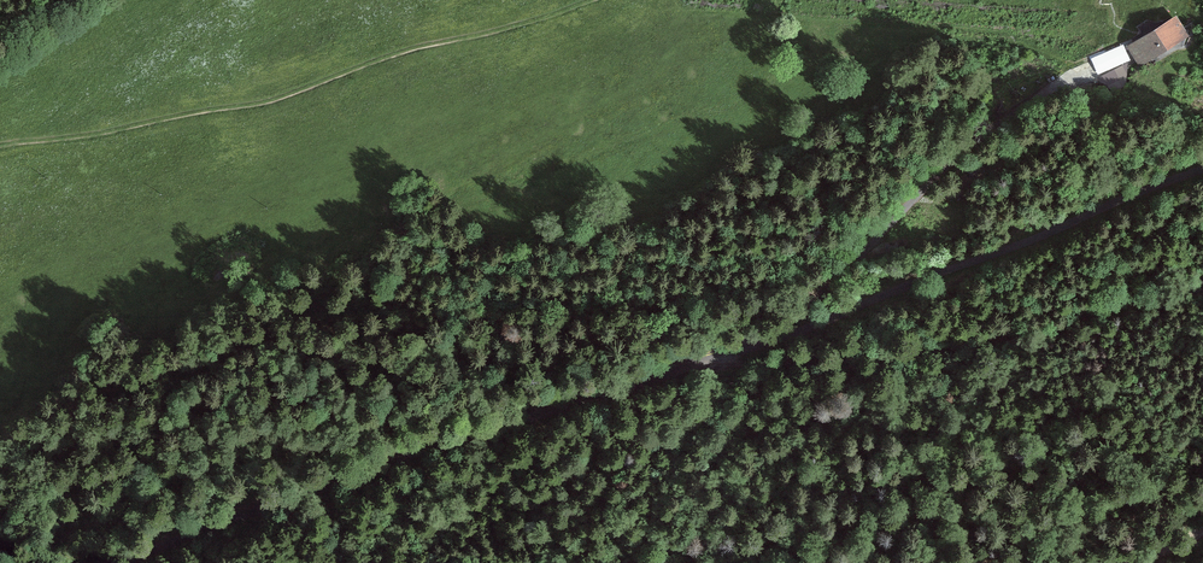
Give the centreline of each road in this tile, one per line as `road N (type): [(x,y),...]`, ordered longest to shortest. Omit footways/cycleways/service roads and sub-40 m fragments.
road 1 (unclassified): [(1202,171),(772,341),(435,443),(127,562)]
road 2 (track): [(0,149),(261,105),(407,52),(481,38),(598,0)]

